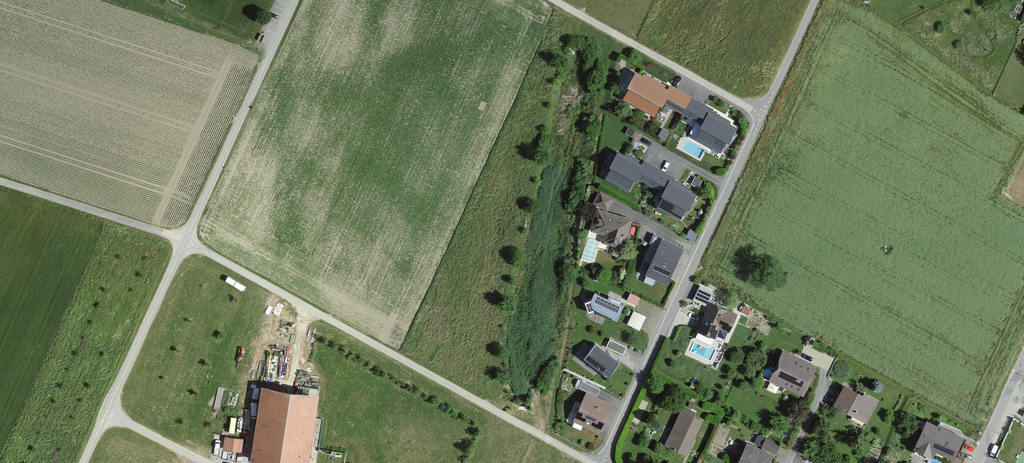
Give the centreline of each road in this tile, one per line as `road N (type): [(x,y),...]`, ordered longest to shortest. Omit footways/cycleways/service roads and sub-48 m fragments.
road 1 (unclassified): [(186,240),(592,462)]
road 2 (residential): [(762,115),(603,462)]
road 3 (unclassified): [(295,0),(186,240)]
road 4 (unclassified): [(186,240),(84,462)]
road 5 (residential): [(762,115),(555,0)]
road 6 (track): [(0,181),(186,240)]
road 7 (residential): [(816,0),(762,115)]

